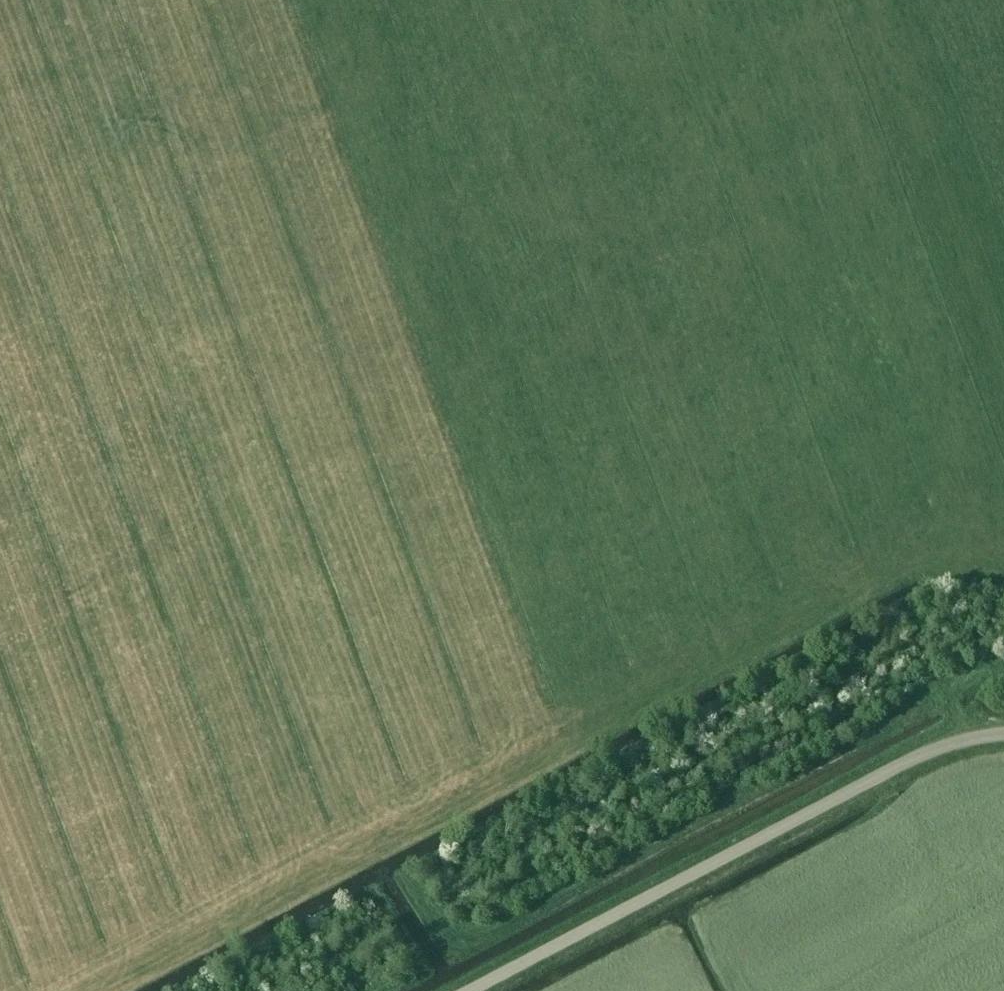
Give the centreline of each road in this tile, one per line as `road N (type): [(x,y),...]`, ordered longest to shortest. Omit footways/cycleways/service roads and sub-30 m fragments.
road 1 (unclassified): [(471,990),(924,752),(1003,735)]

